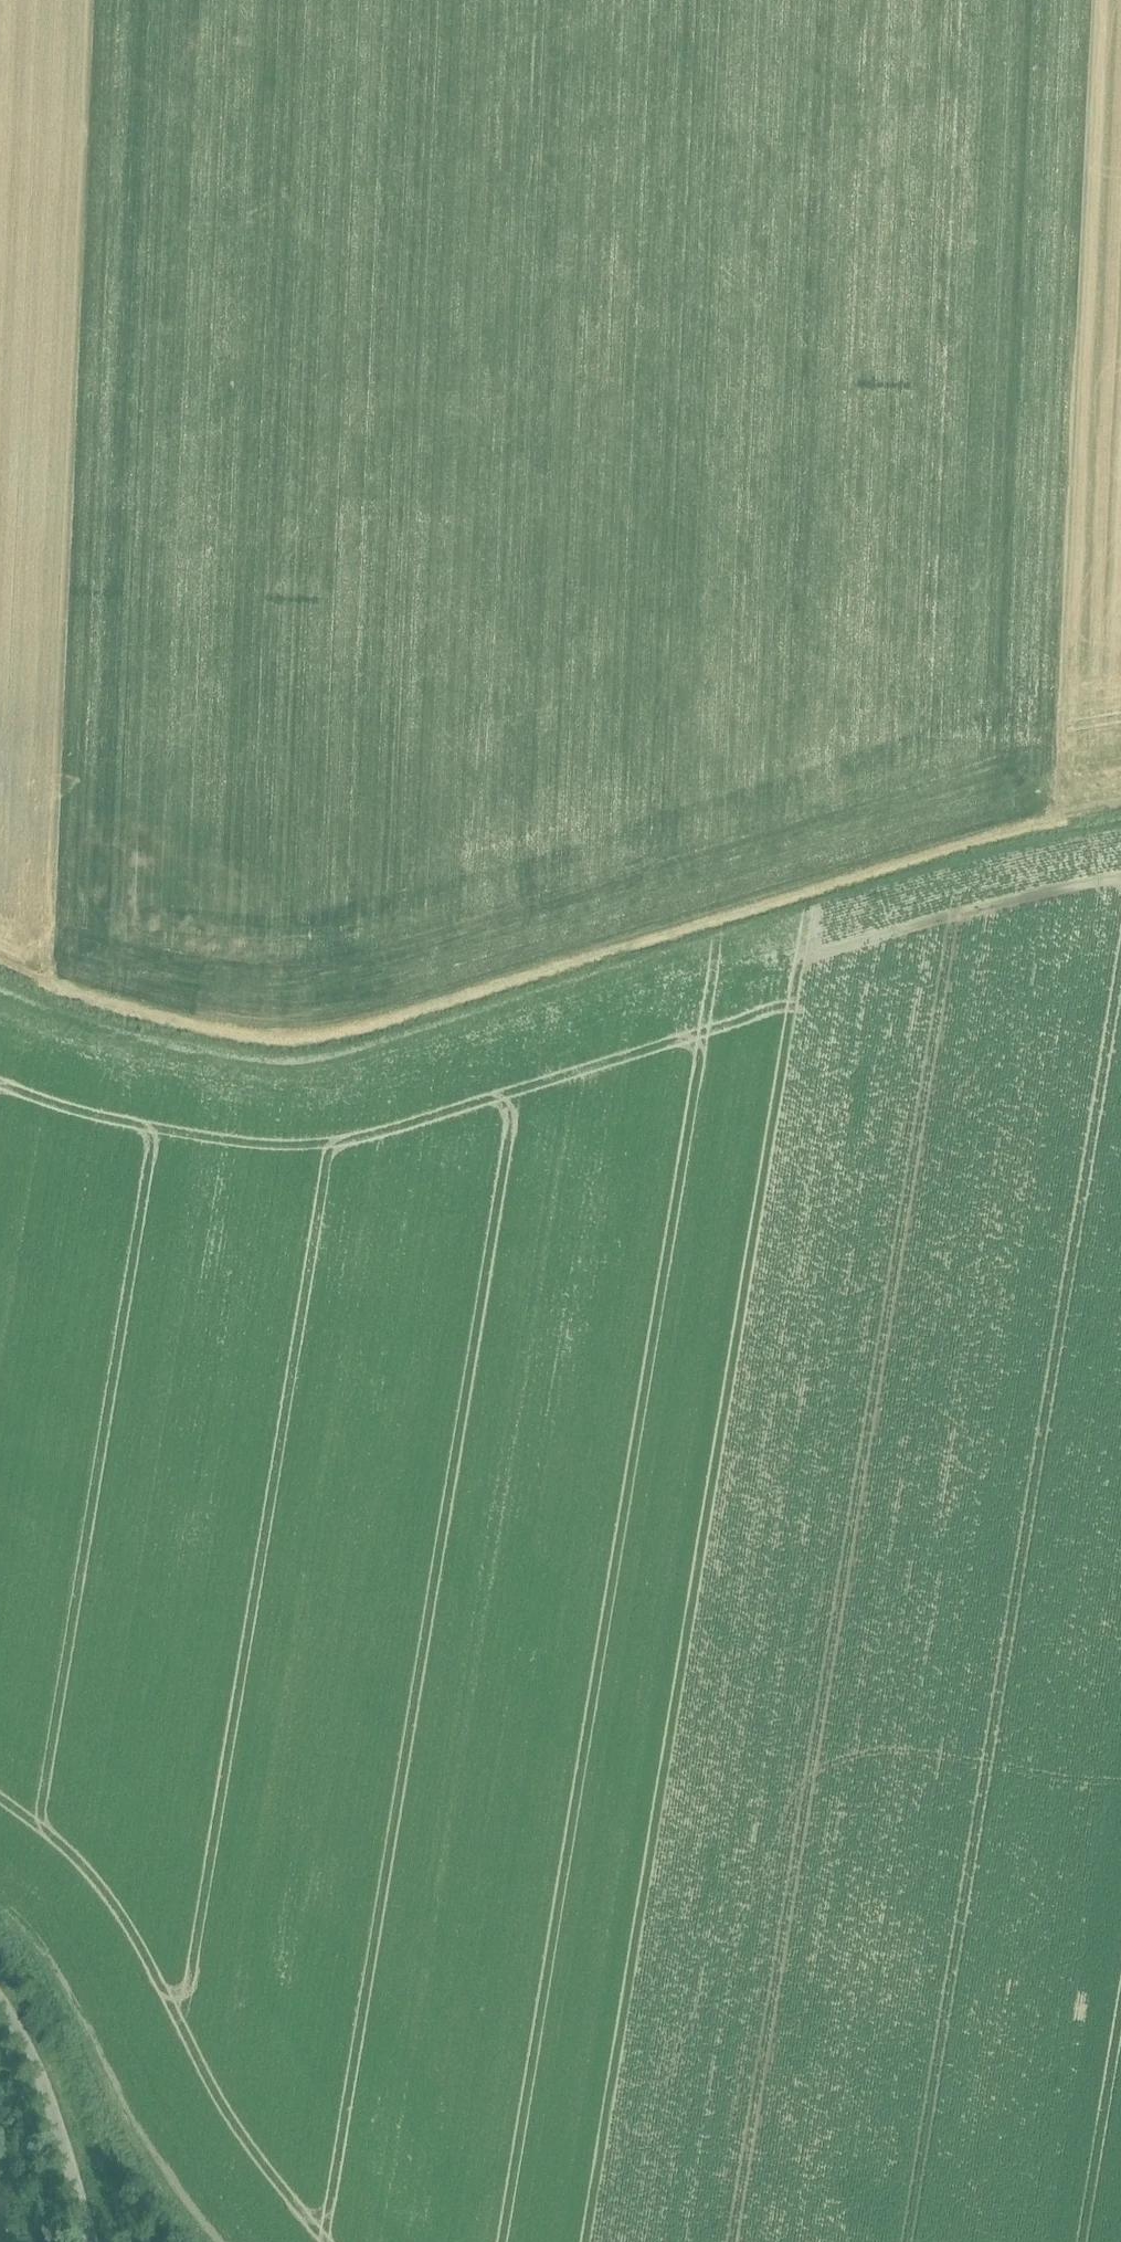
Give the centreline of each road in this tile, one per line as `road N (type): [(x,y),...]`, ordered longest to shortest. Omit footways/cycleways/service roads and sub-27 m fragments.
road 1 (unclassified): [(0,2003),(36,2070),(91,2241)]

